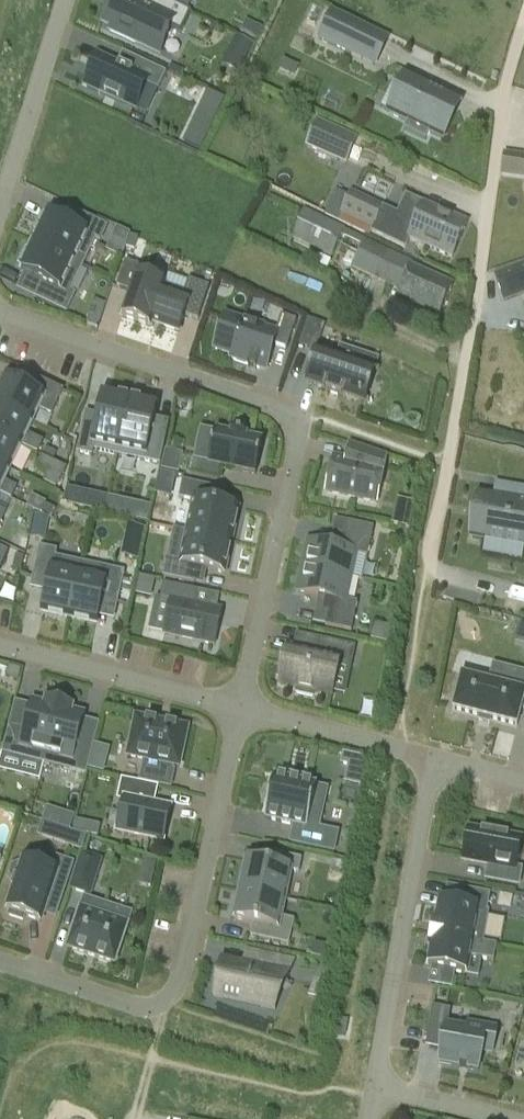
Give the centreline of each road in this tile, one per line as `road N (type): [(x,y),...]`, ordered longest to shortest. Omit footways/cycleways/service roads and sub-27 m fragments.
road 1 (track): [(402,709),(497,139),(523,23)]
road 2 (residential): [(0,312),(296,419),(240,708)]
road 3 (residential): [(240,708),(182,975),(169,998),(132,1005),(0,962)]
road 4 (residential): [(372,1091),(433,759)]
road 5 (residential): [(0,646),(240,708)]
road 6 (residential): [(0,206),(64,0)]
road 7 (residential): [(240,708),(433,759)]
road 8 (residential): [(496,1118),(372,1091)]

